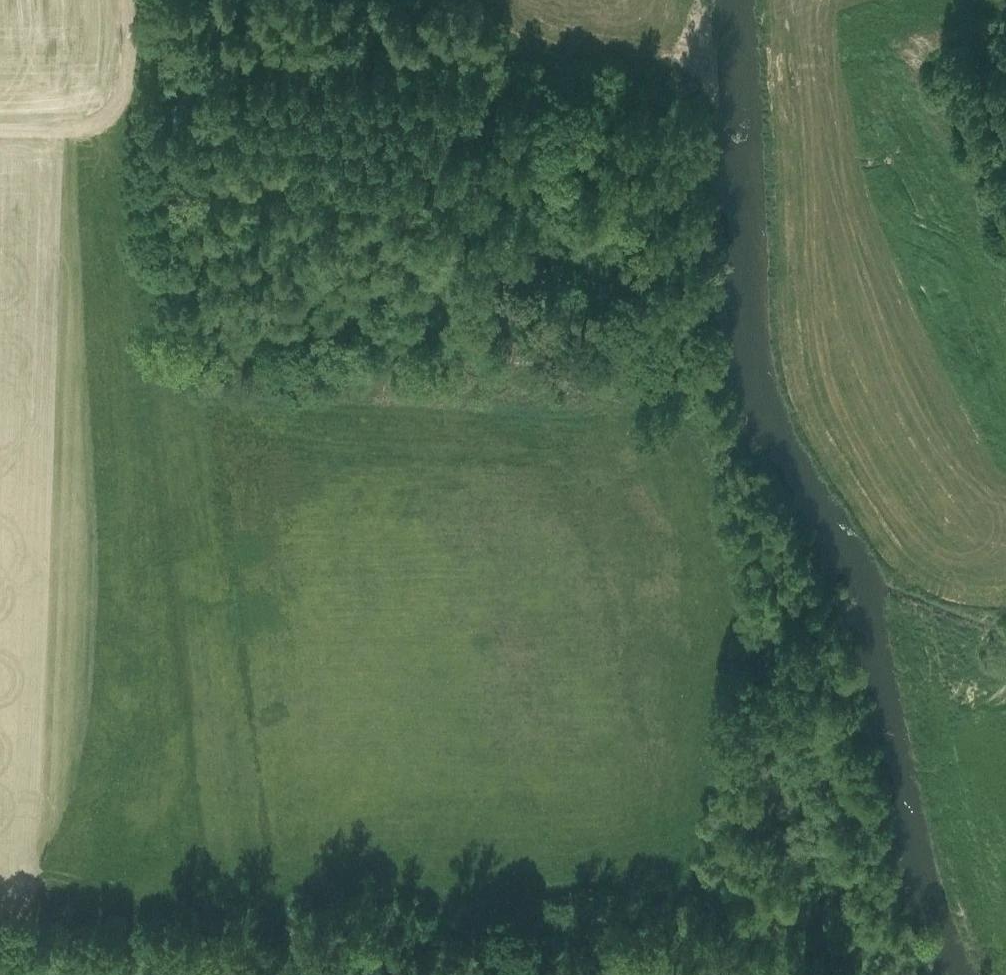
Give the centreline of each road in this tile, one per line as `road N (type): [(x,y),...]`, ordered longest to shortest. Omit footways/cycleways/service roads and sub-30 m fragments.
road 1 (track): [(0,125),(73,125),(123,110),(138,52),(129,0)]

